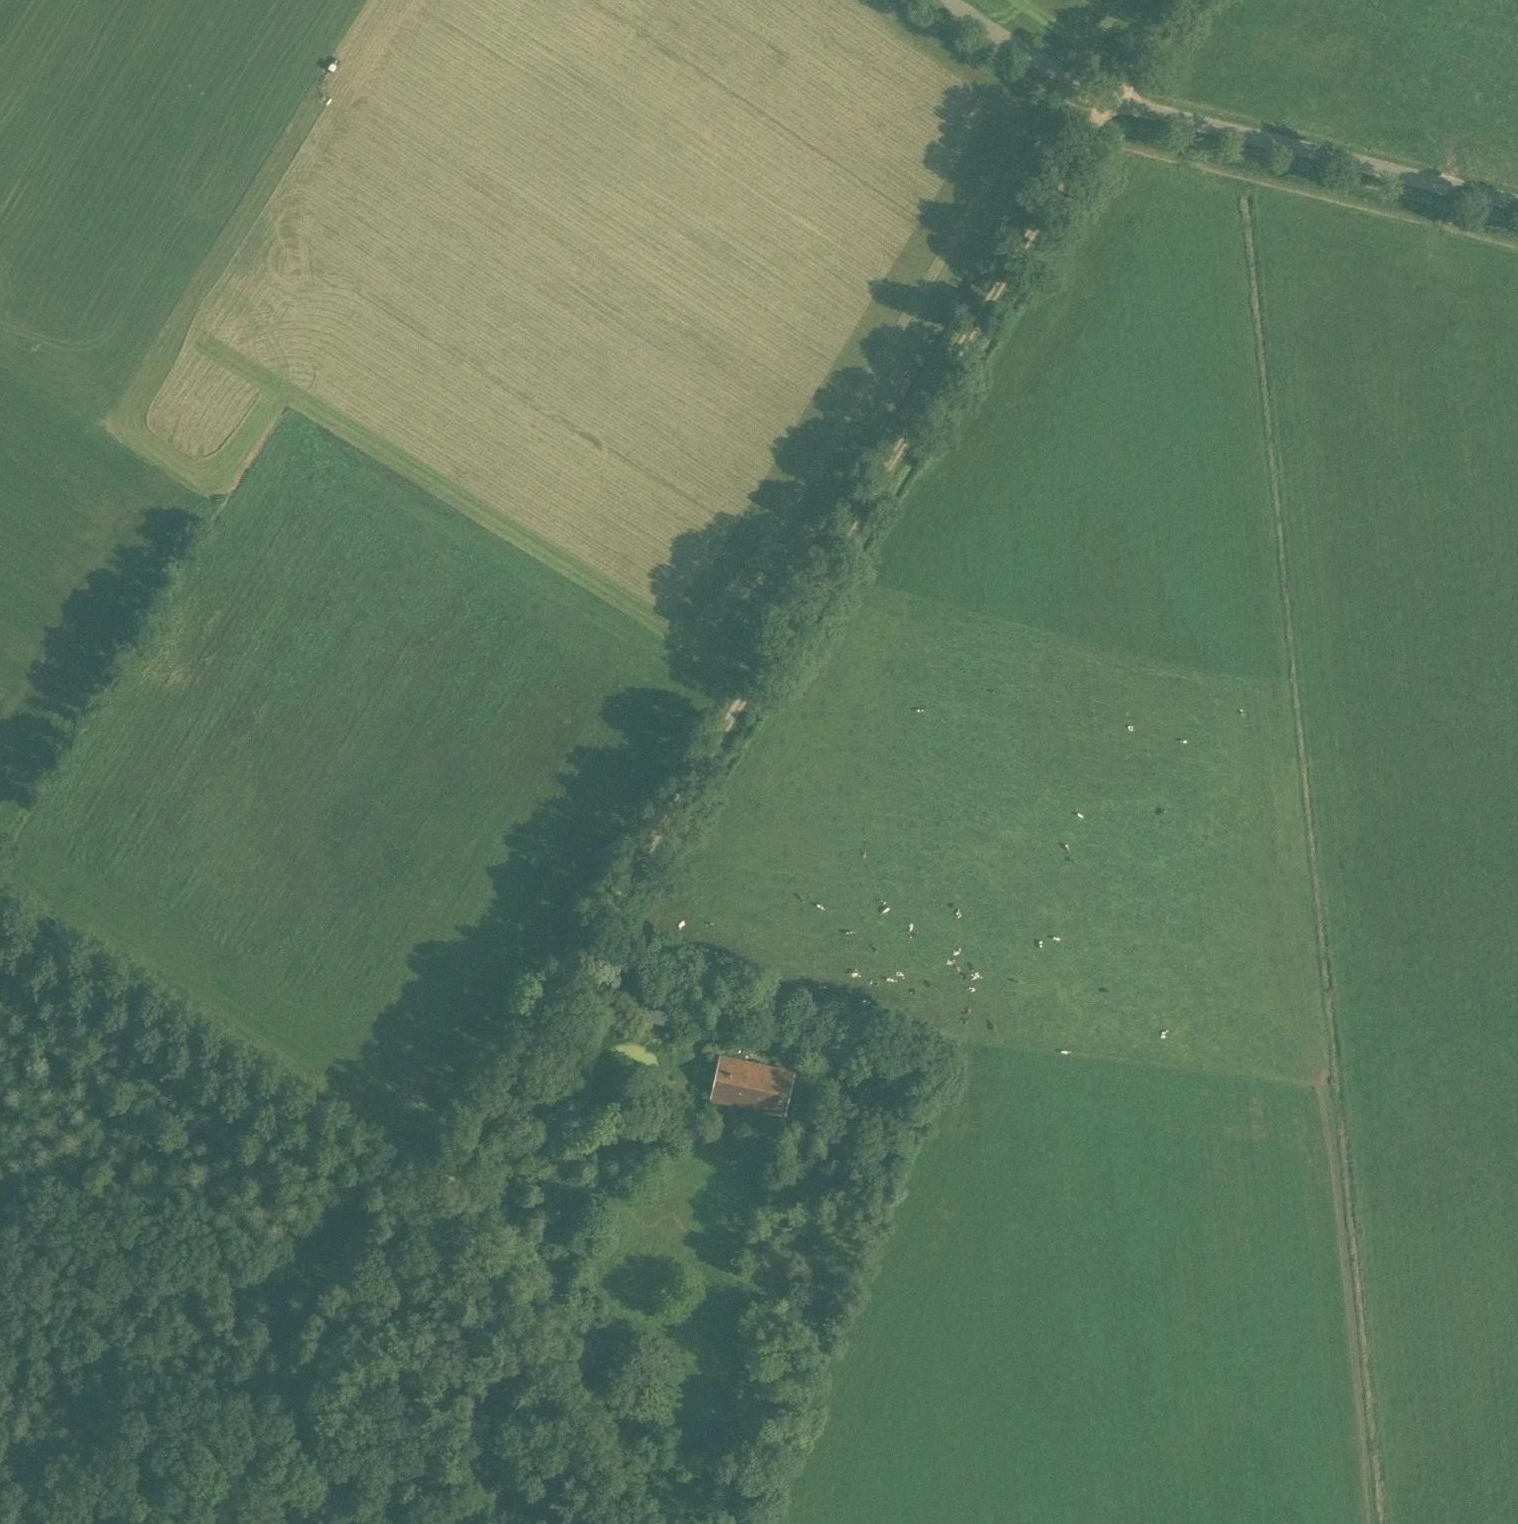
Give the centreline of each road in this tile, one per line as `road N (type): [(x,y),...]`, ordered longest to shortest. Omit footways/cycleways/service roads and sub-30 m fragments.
road 1 (track): [(1172,0),(438,1207)]
road 2 (unclassified): [(1517,203),(1113,102),(949,0)]
road 3 (track): [(438,1207),(0,916)]
road 4 (track): [(438,1207),(245,1523)]
road 5 (track): [(438,1207),(625,1523)]

